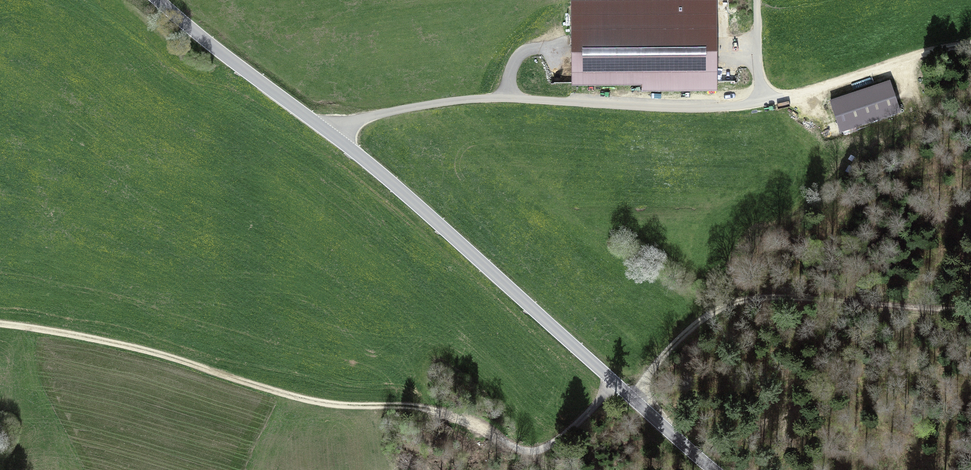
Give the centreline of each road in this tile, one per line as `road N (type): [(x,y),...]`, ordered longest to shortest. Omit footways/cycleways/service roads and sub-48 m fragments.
road 1 (track): [(0,324),(150,351),(305,399),(440,412),(536,446),(561,437),(701,316),(786,289),(970,313)]
road 2 (tertiary): [(714,469),(341,139),(164,0)]
road 3 (track): [(341,139),(360,120),(474,102),(709,112),(970,52)]

